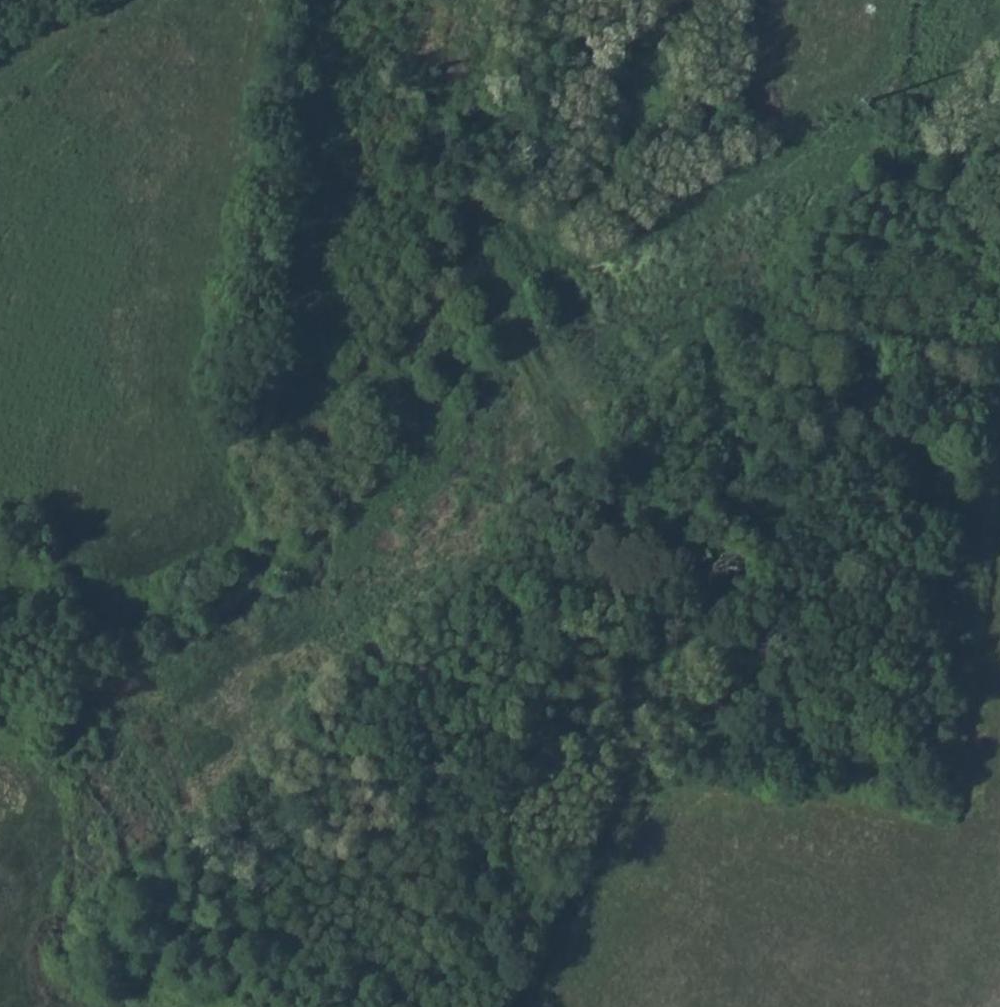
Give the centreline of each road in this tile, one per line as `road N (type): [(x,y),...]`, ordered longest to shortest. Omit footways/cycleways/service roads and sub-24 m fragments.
road 1 (track): [(0,83),(112,0)]

